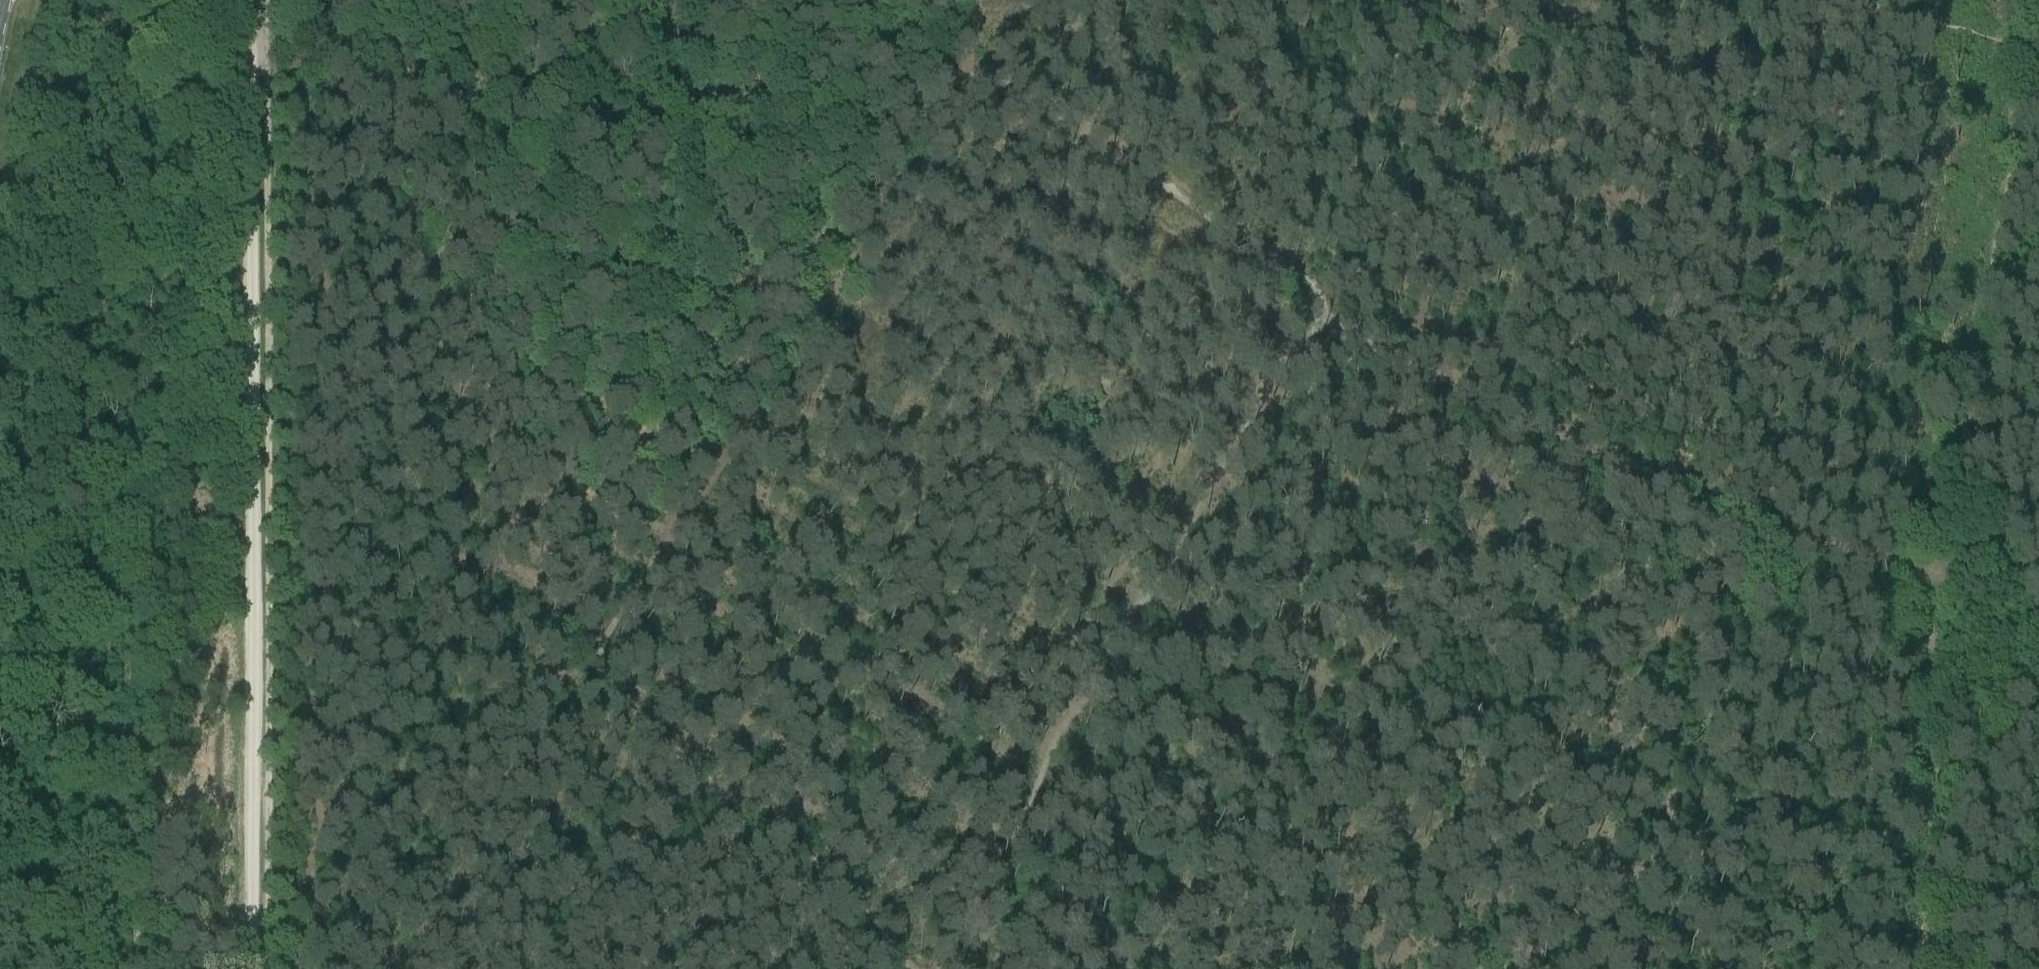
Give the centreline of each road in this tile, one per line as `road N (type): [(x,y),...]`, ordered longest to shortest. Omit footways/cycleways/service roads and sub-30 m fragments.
road 1 (track): [(248,0),(247,968)]
road 2 (track): [(2008,44),(1946,547),(1941,968)]
road 3 (track): [(1540,968),(1560,918),(1666,843),(1680,781),(1814,694),(1846,601),(1946,547)]
road 4 (track): [(1946,547),(2038,632)]

